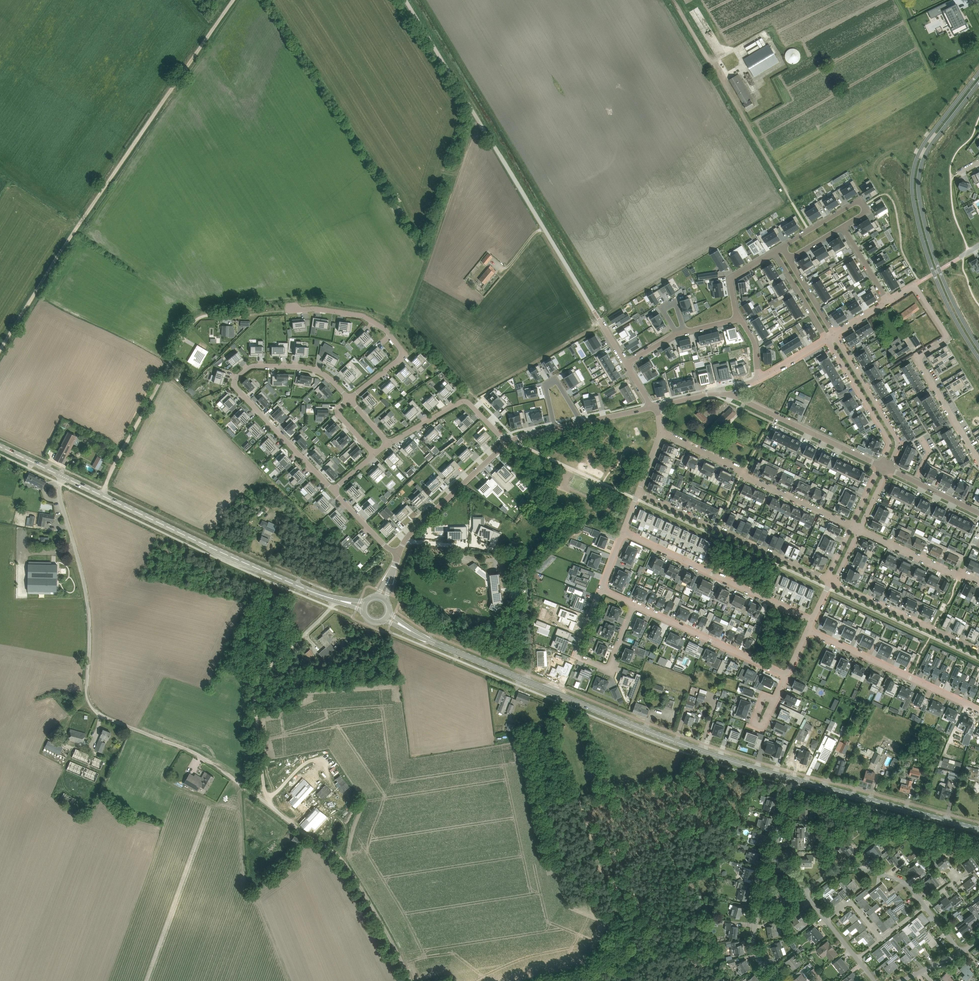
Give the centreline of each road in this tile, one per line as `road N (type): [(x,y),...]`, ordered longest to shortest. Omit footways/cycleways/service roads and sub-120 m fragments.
road 1 (unclassified): [(343,861),(203,757),(96,711),(87,686),(87,600),(59,489),(63,477)]
road 2 (unclassified): [(626,363),(406,0)]
road 3 (track): [(0,350),(233,0)]
road 4 (secondary): [(795,781),(665,738),(412,631)]
road 5 (tertiary): [(978,72),(923,146),(912,188),(934,274),(978,356)]
road 6 (secondary): [(335,599),(63,477)]
road 7 (tertiary): [(978,346),(939,270),(918,188),(928,149),(978,82)]
road 8 (residential): [(349,399),(303,366),(253,366),(235,380),(334,491)]
road 9 (track): [(268,312),(209,315),(191,325),(103,495)]
road 10 (track): [(476,116),(407,319),(425,339)]
road 11 (track): [(673,0),(792,201)]
road 12 (track): [(272,808),(255,690),(331,607)]
road 13 (residential): [(978,462),(919,362),(947,338),(915,285)]
road 14 (residential): [(853,526),(660,432)]
road 15 (residential): [(813,621),(623,532)]
road 16 (residential): [(827,580),(639,492)]
road 17 (secondary): [(978,830),(795,781)]
road 18 (residential): [(978,710),(808,630)]
road 19 (residential): [(601,589),(576,656),(609,670),(635,605)]
road 20 (residential): [(786,677),(635,605)]
road 21 (unclassified): [(880,465),(733,395)]
road 22 (residential): [(978,651),(835,583)]
road 23 (unclassified): [(399,555),(415,529),(506,443)]
road 24 (residential): [(889,469),(899,443),(834,335)]
road 25 (residential): [(828,339),(890,443),(880,465)]
road 26 (residential): [(506,443),(463,401),(389,443)]
road 27 (residential): [(925,905),(897,879),(859,868),(831,873),(803,892)]
road 28 (track): [(411,980),(343,861)]
road 29 (residential): [(776,980),(758,957),(754,933),(774,855)]
road 30 (residential): [(782,247),(860,200),(867,211),(843,226)]
road 31 (residential): [(405,355),(363,316),(292,309)]
road 32 (residential): [(978,581),(860,530)]

